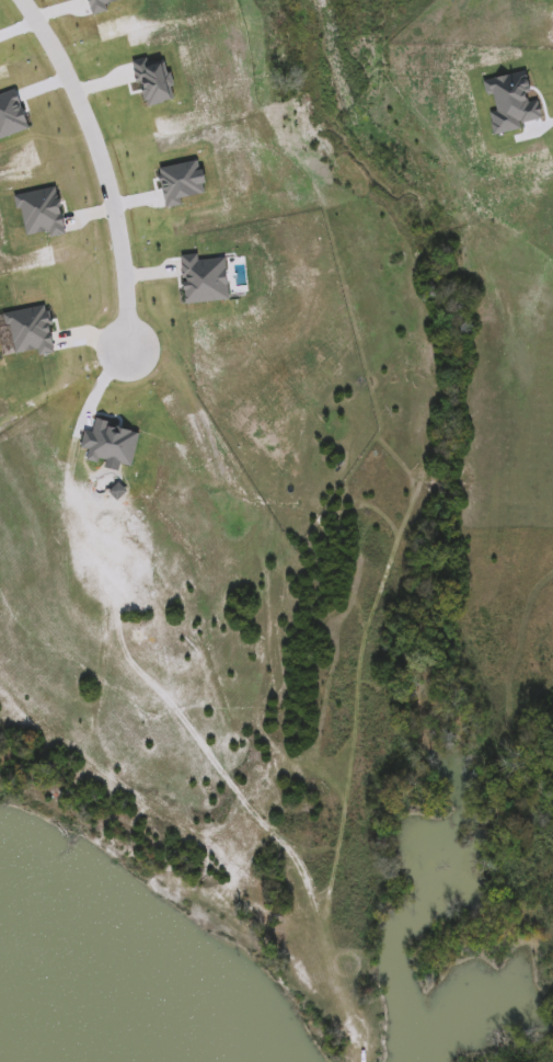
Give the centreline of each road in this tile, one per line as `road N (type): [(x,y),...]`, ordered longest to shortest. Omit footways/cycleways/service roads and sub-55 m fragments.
road 1 (residential): [(127,346),(100,152),(17,0)]

